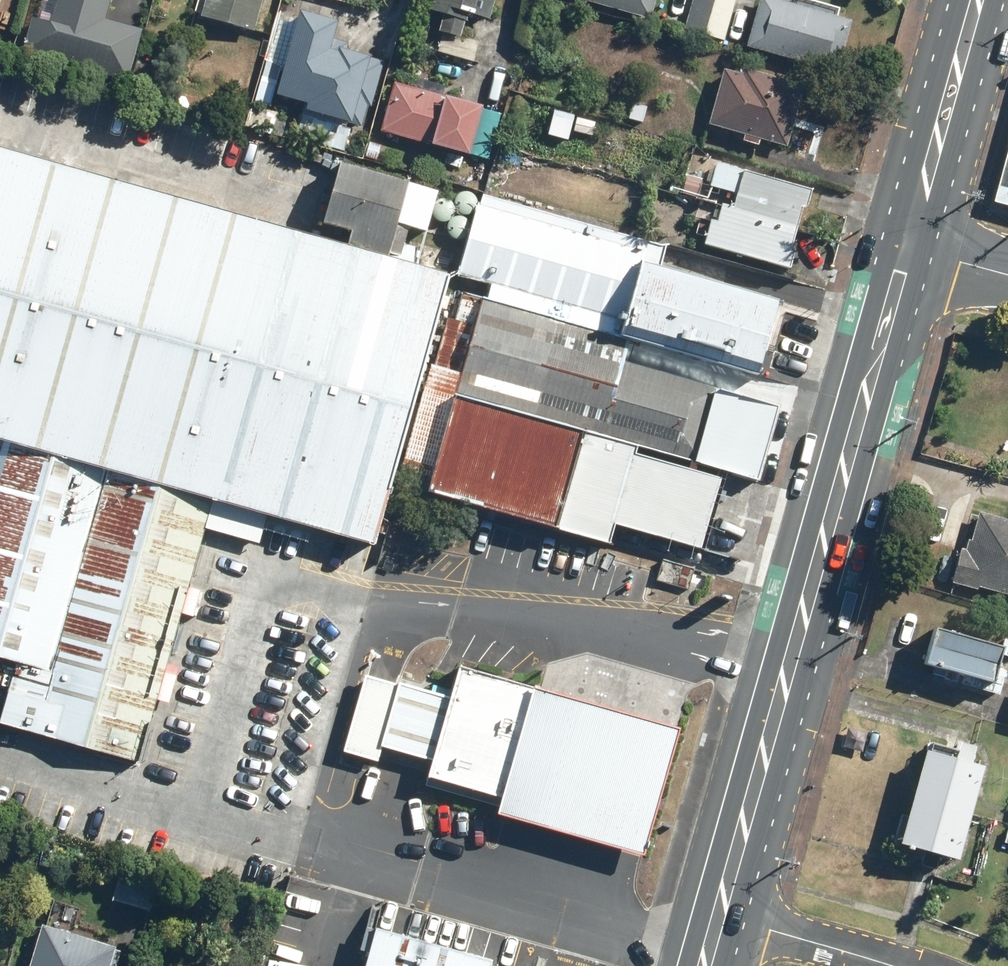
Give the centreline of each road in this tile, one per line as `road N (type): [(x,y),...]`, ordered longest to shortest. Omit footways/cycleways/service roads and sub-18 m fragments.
road 1 (primary): [(908,247),(720,915)]
road 2 (primary): [(977,0),(908,247)]
road 3 (residential): [(889,965),(720,915)]

